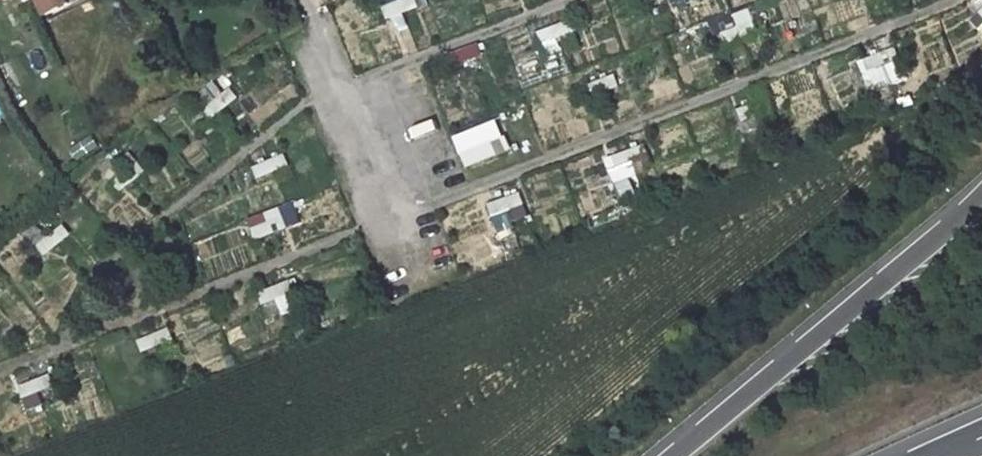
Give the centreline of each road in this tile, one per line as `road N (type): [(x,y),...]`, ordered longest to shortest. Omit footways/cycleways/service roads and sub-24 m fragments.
road 1 (trunk): [(981,188),(670,455)]

